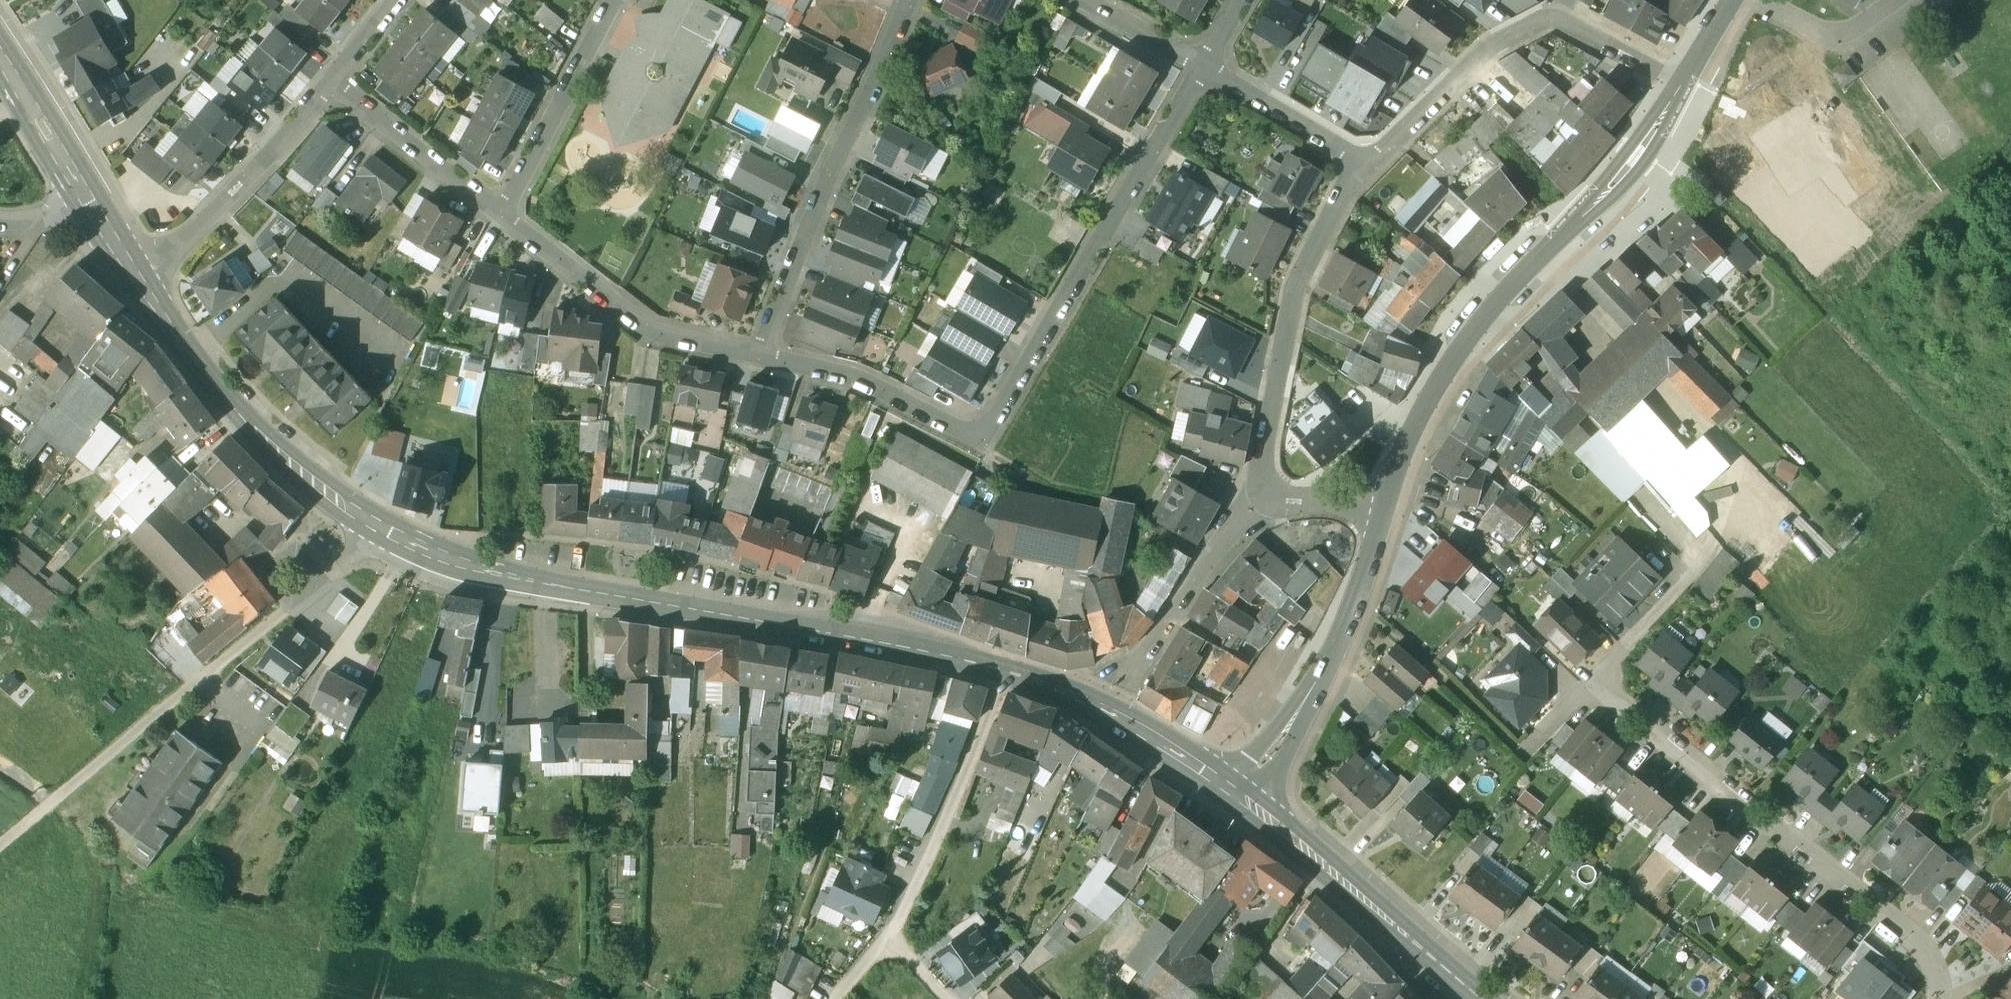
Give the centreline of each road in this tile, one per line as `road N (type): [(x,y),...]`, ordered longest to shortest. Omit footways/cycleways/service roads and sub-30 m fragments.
road 1 (secondary): [(1002,670),(848,635),(605,595),(439,558),(390,536),(255,437),(141,279)]
road 2 (residential): [(1203,67),(979,437),(845,376),(759,357)]
road 3 (tertiary): [(1380,524),(1428,397),(1454,357),(1637,157),(1682,78)]
road 4 (residential): [(1938,998),(1932,958),(1914,939),(1591,680)]
road 5 (residential): [(759,357),(910,0)]
road 6 (residential): [(1682,78),(1555,14),(1485,50),(1364,163)]
road 7 (residential): [(1364,163),(1293,300),(1255,496)]
road 8 (tertiary): [(1246,798),(1341,646),(1380,524)]
road 9 (secondary): [(1478,998),(1246,798)]
road 10 (residential): [(759,357),(655,333),(502,217)]
road 11 (residential): [(1002,670),(974,770),(892,941)]
road 12 (secondary): [(1246,798),(1107,711),(1002,670)]
road 13 (residential): [(141,279),(242,189),(333,83)]
road 14 (residential): [(502,217),(614,0)]
road 15 (residential): [(1255,496),(1123,687)]
road 16 (residential): [(502,217),(333,83)]
road 17 (residential): [(1203,67),(1364,163)]
road 18 (secondary): [(93,204),(0,53)]
road 19 (residential): [(1080,0),(1203,67)]
road 20 (residential): [(1380,524),(1255,496)]

